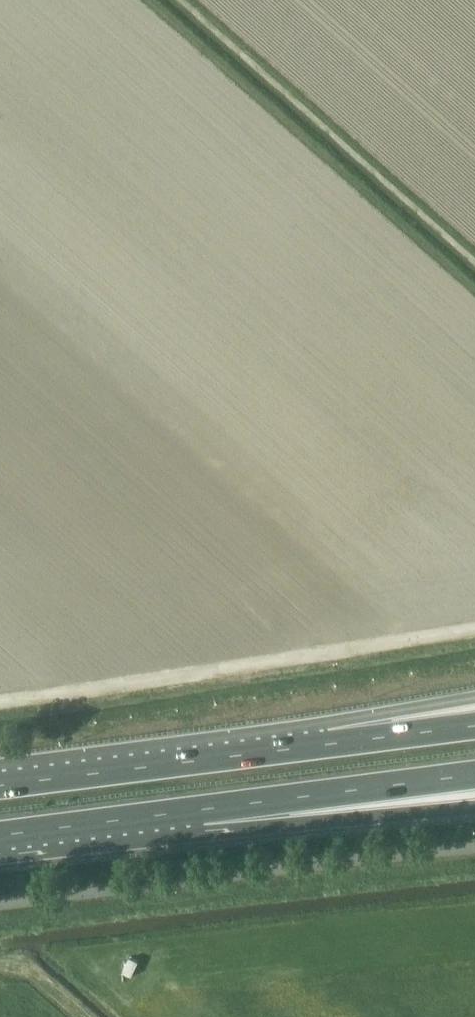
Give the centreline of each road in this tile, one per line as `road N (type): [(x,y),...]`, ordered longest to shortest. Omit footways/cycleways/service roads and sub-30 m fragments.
road 1 (track): [(0,702),(474,630)]
road 2 (motorway): [(330,744),(0,785)]
road 3 (motorway): [(199,809),(474,774)]
road 4 (motorway): [(199,809),(474,808)]
road 5 (motorway): [(0,835),(199,809)]
road 6 (motorway): [(474,714),(330,744)]
road 7 (motorway): [(474,727),(330,744)]

